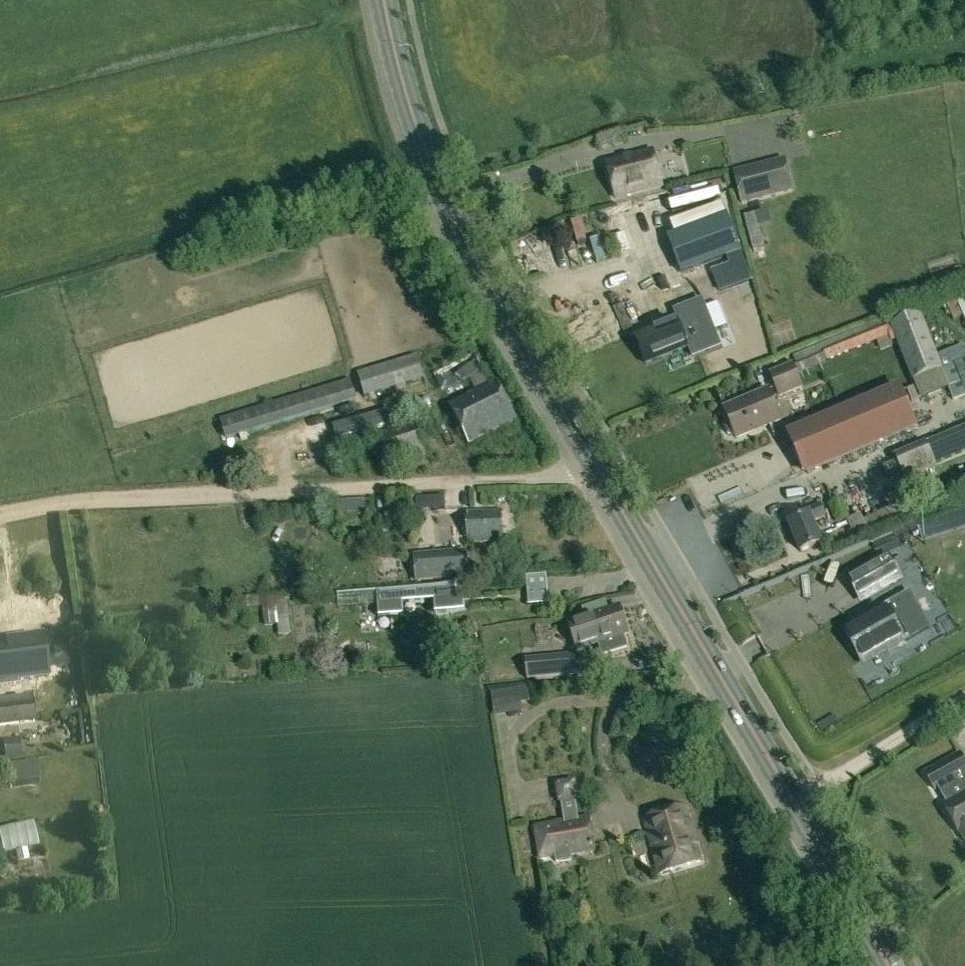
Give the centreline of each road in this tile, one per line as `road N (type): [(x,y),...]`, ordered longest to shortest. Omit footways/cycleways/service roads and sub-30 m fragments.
road 1 (unclassified): [(592,466),(555,478),(89,500),(0,514)]
road 2 (secondary): [(887,965),(592,466)]
road 3 (secondary): [(592,466),(444,205),(389,57),(380,0)]
road 4 (track): [(964,694),(798,807)]

